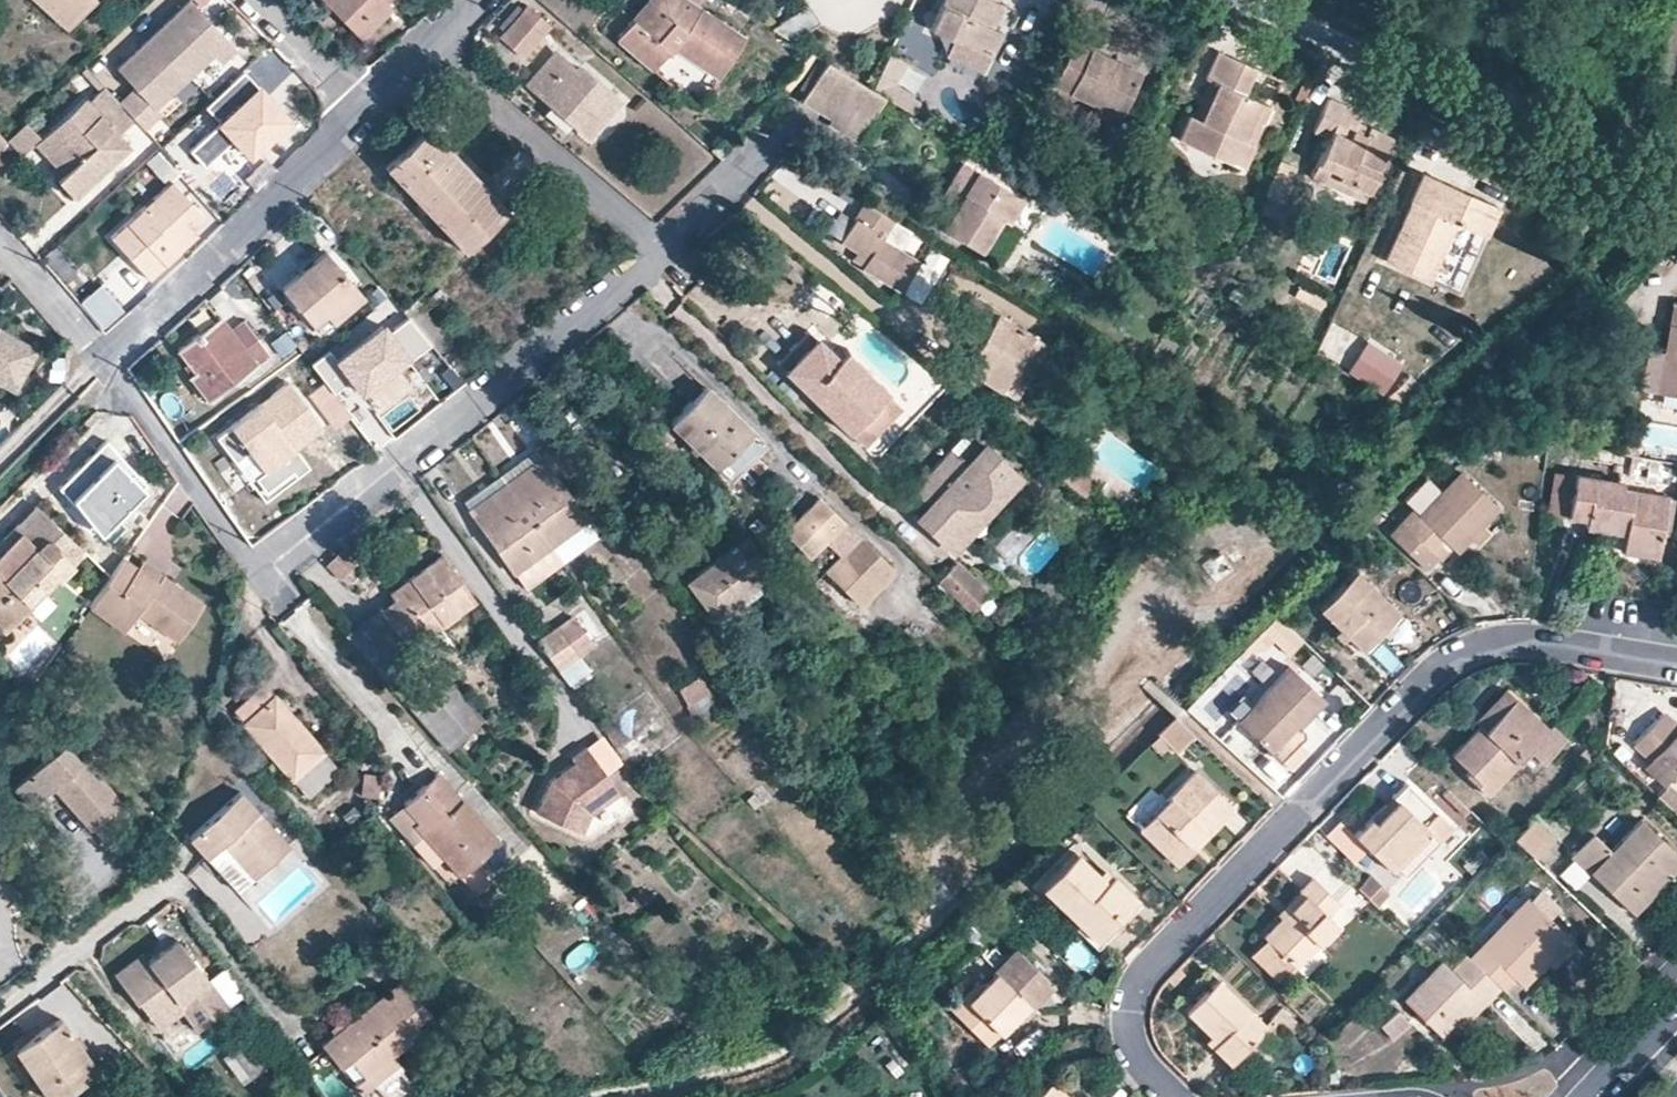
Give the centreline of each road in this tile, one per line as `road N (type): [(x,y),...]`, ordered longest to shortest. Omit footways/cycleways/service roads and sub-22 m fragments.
road 1 (residential): [(1676,665),(1550,643),(1481,644),(1426,679),(1139,975),(1126,1022),(1137,1057),(1172,1096)]
road 2 (residential): [(662,252),(269,563),(251,561),(238,548),(105,359)]
road 3 (tertiary): [(1232,0),(1676,198)]
road 4 (residential): [(366,113),(105,359)]
road 5 (residential): [(428,50),(662,252)]
road 6 (residential): [(0,1005),(165,880)]
road 7 (residential): [(105,359),(0,239)]
road 8 (residential): [(366,113),(257,0)]
road 9 (residential): [(662,252),(745,158)]
road 10 (residential): [(1589,1096),(1676,1008)]

